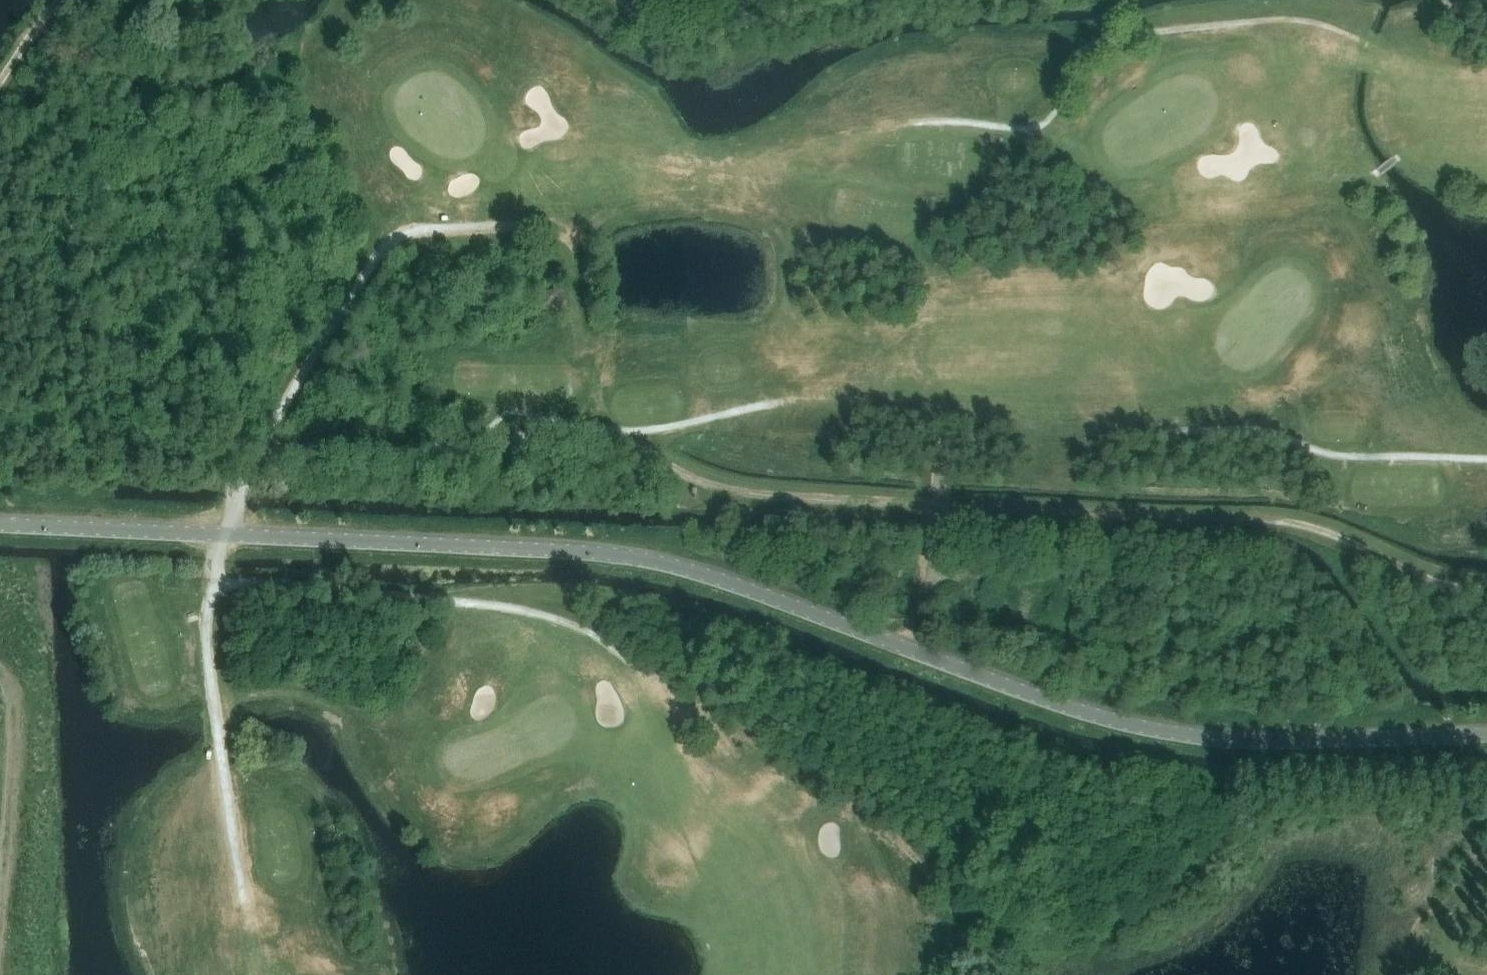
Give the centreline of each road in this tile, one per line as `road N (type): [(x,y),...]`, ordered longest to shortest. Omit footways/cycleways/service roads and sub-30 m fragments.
road 1 (unclassified): [(1486,737),(1265,745),(1143,728),(692,572),(628,558),(0,525)]
road 2 (track): [(615,433),(689,478),(756,495),(1274,520),(1320,531),(1422,579),(1486,589)]
road 3 (track): [(216,584),(217,549),(235,525),(241,478),(385,249),(417,232),(552,222)]
road 4 (track): [(257,451),(453,446),(568,427),(615,433),(769,406)]
road 5 (track): [(911,121),(1036,128),(1055,112),(1074,58),(1133,35),(1301,21),(1368,45)]
road 6 (track): [(216,584),(290,584),(551,617),(592,633),(642,671)]
road 7 (track): [(244,902),(207,640),(216,584)]
road 8 (track): [(1179,431),(1258,431),(1332,457),(1486,460)]

